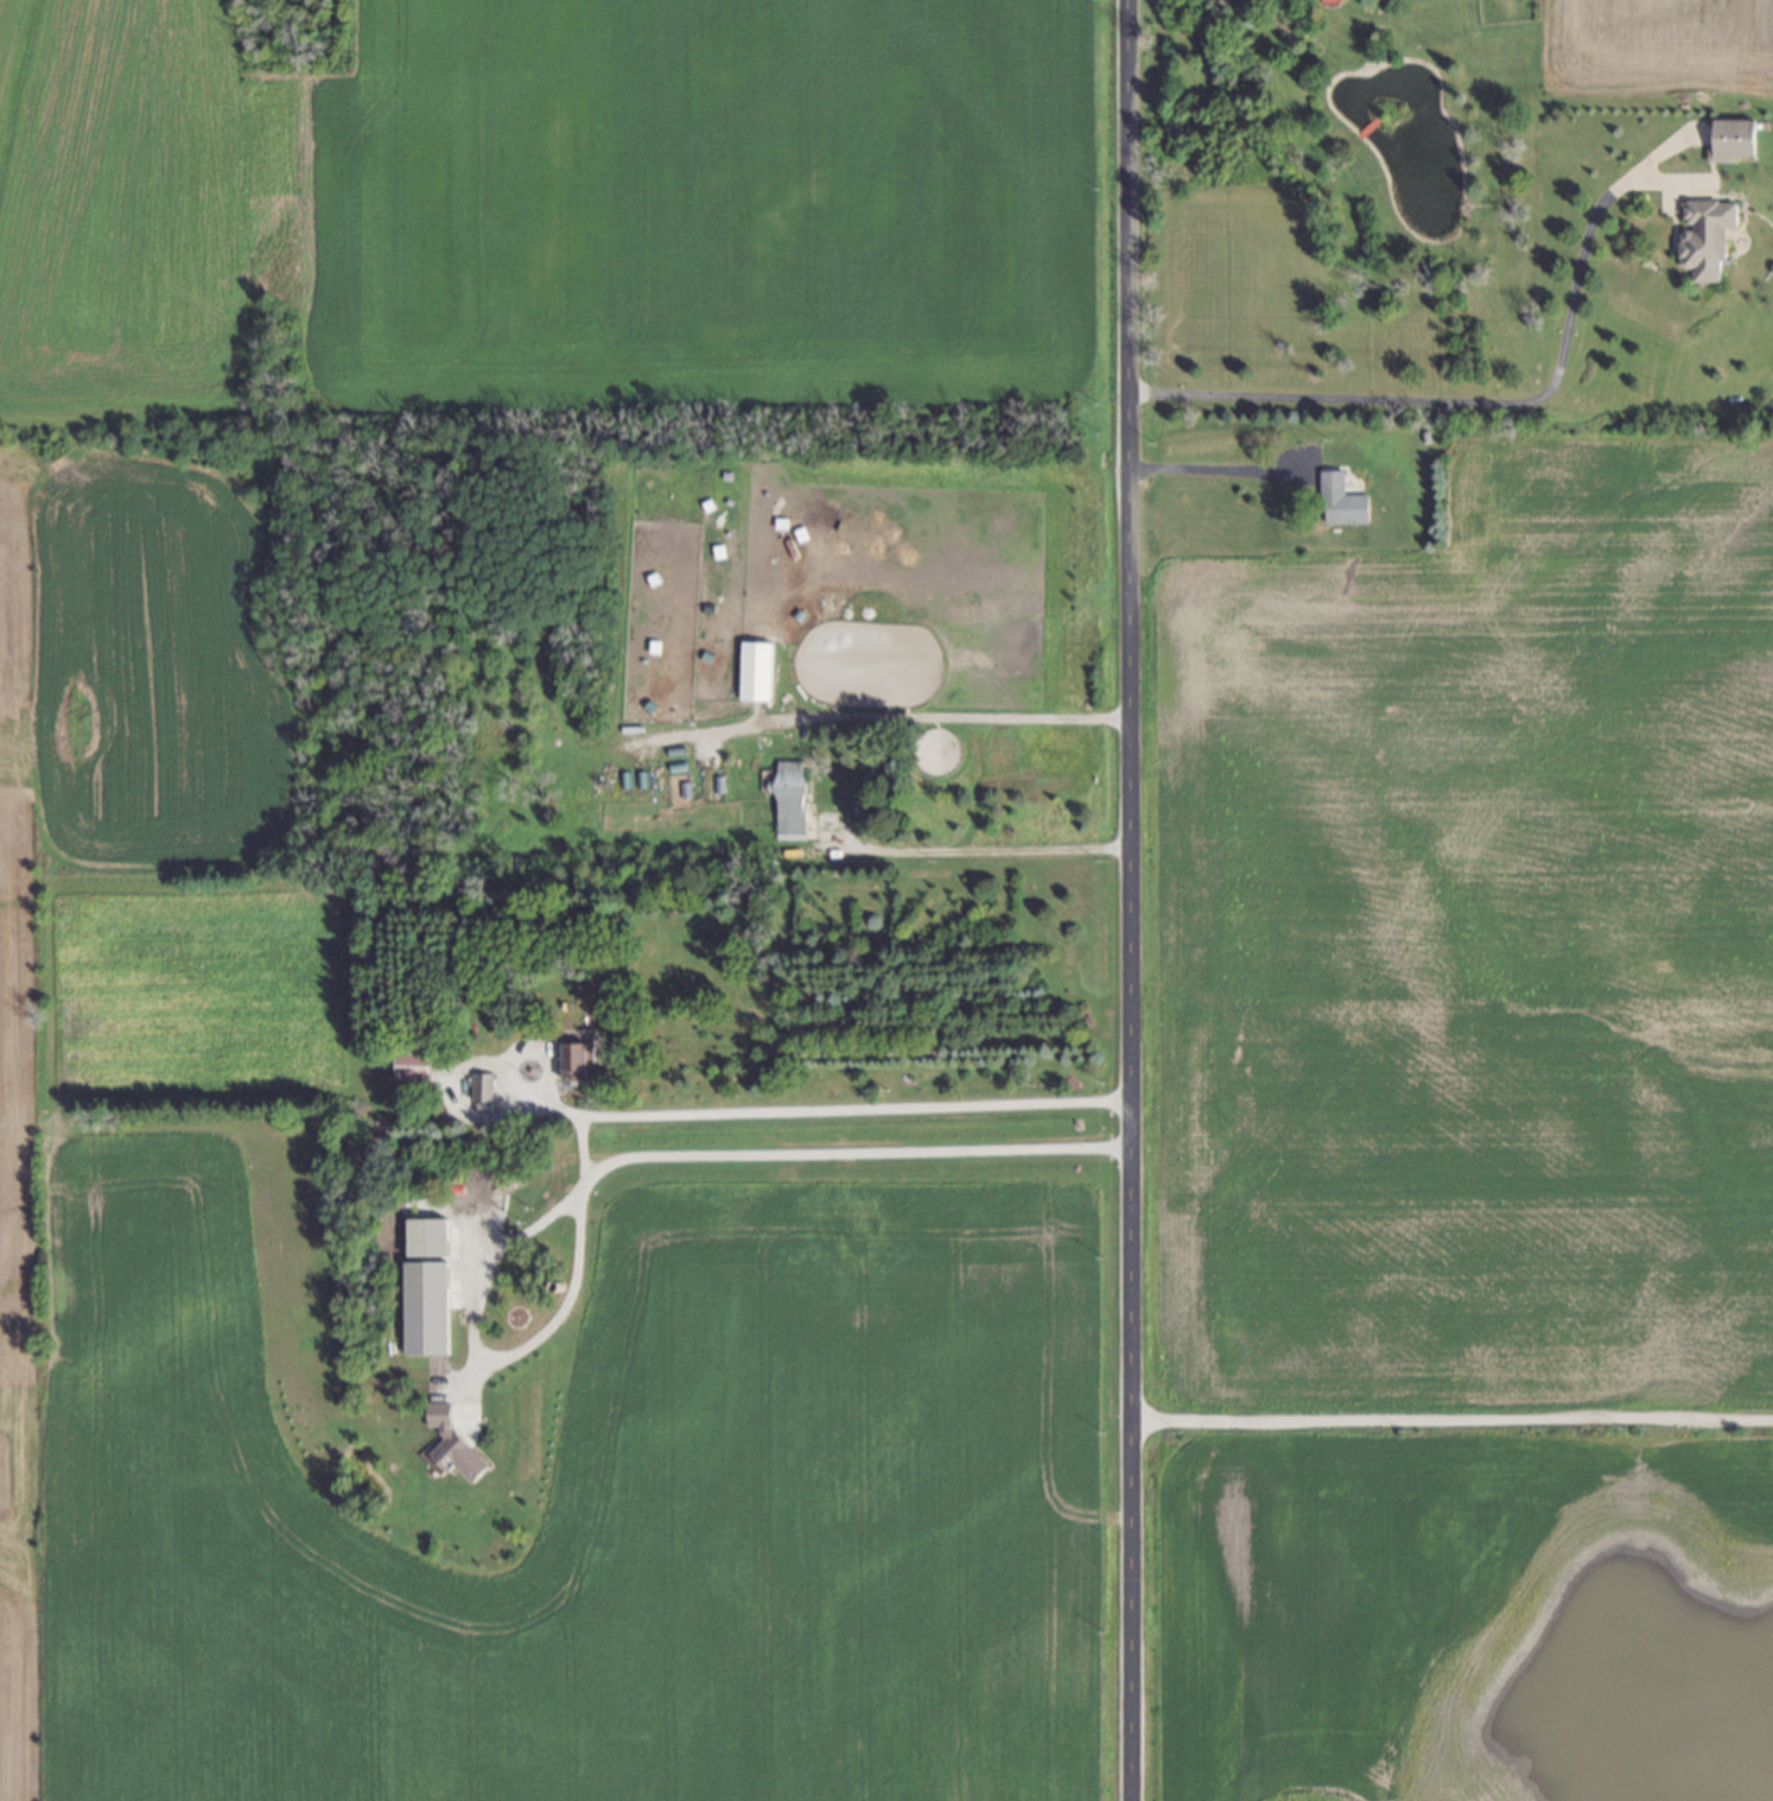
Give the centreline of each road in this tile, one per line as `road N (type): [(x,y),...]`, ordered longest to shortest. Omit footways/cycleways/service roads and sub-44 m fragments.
road 1 (residential): [(1125,0),(1130,1800)]

